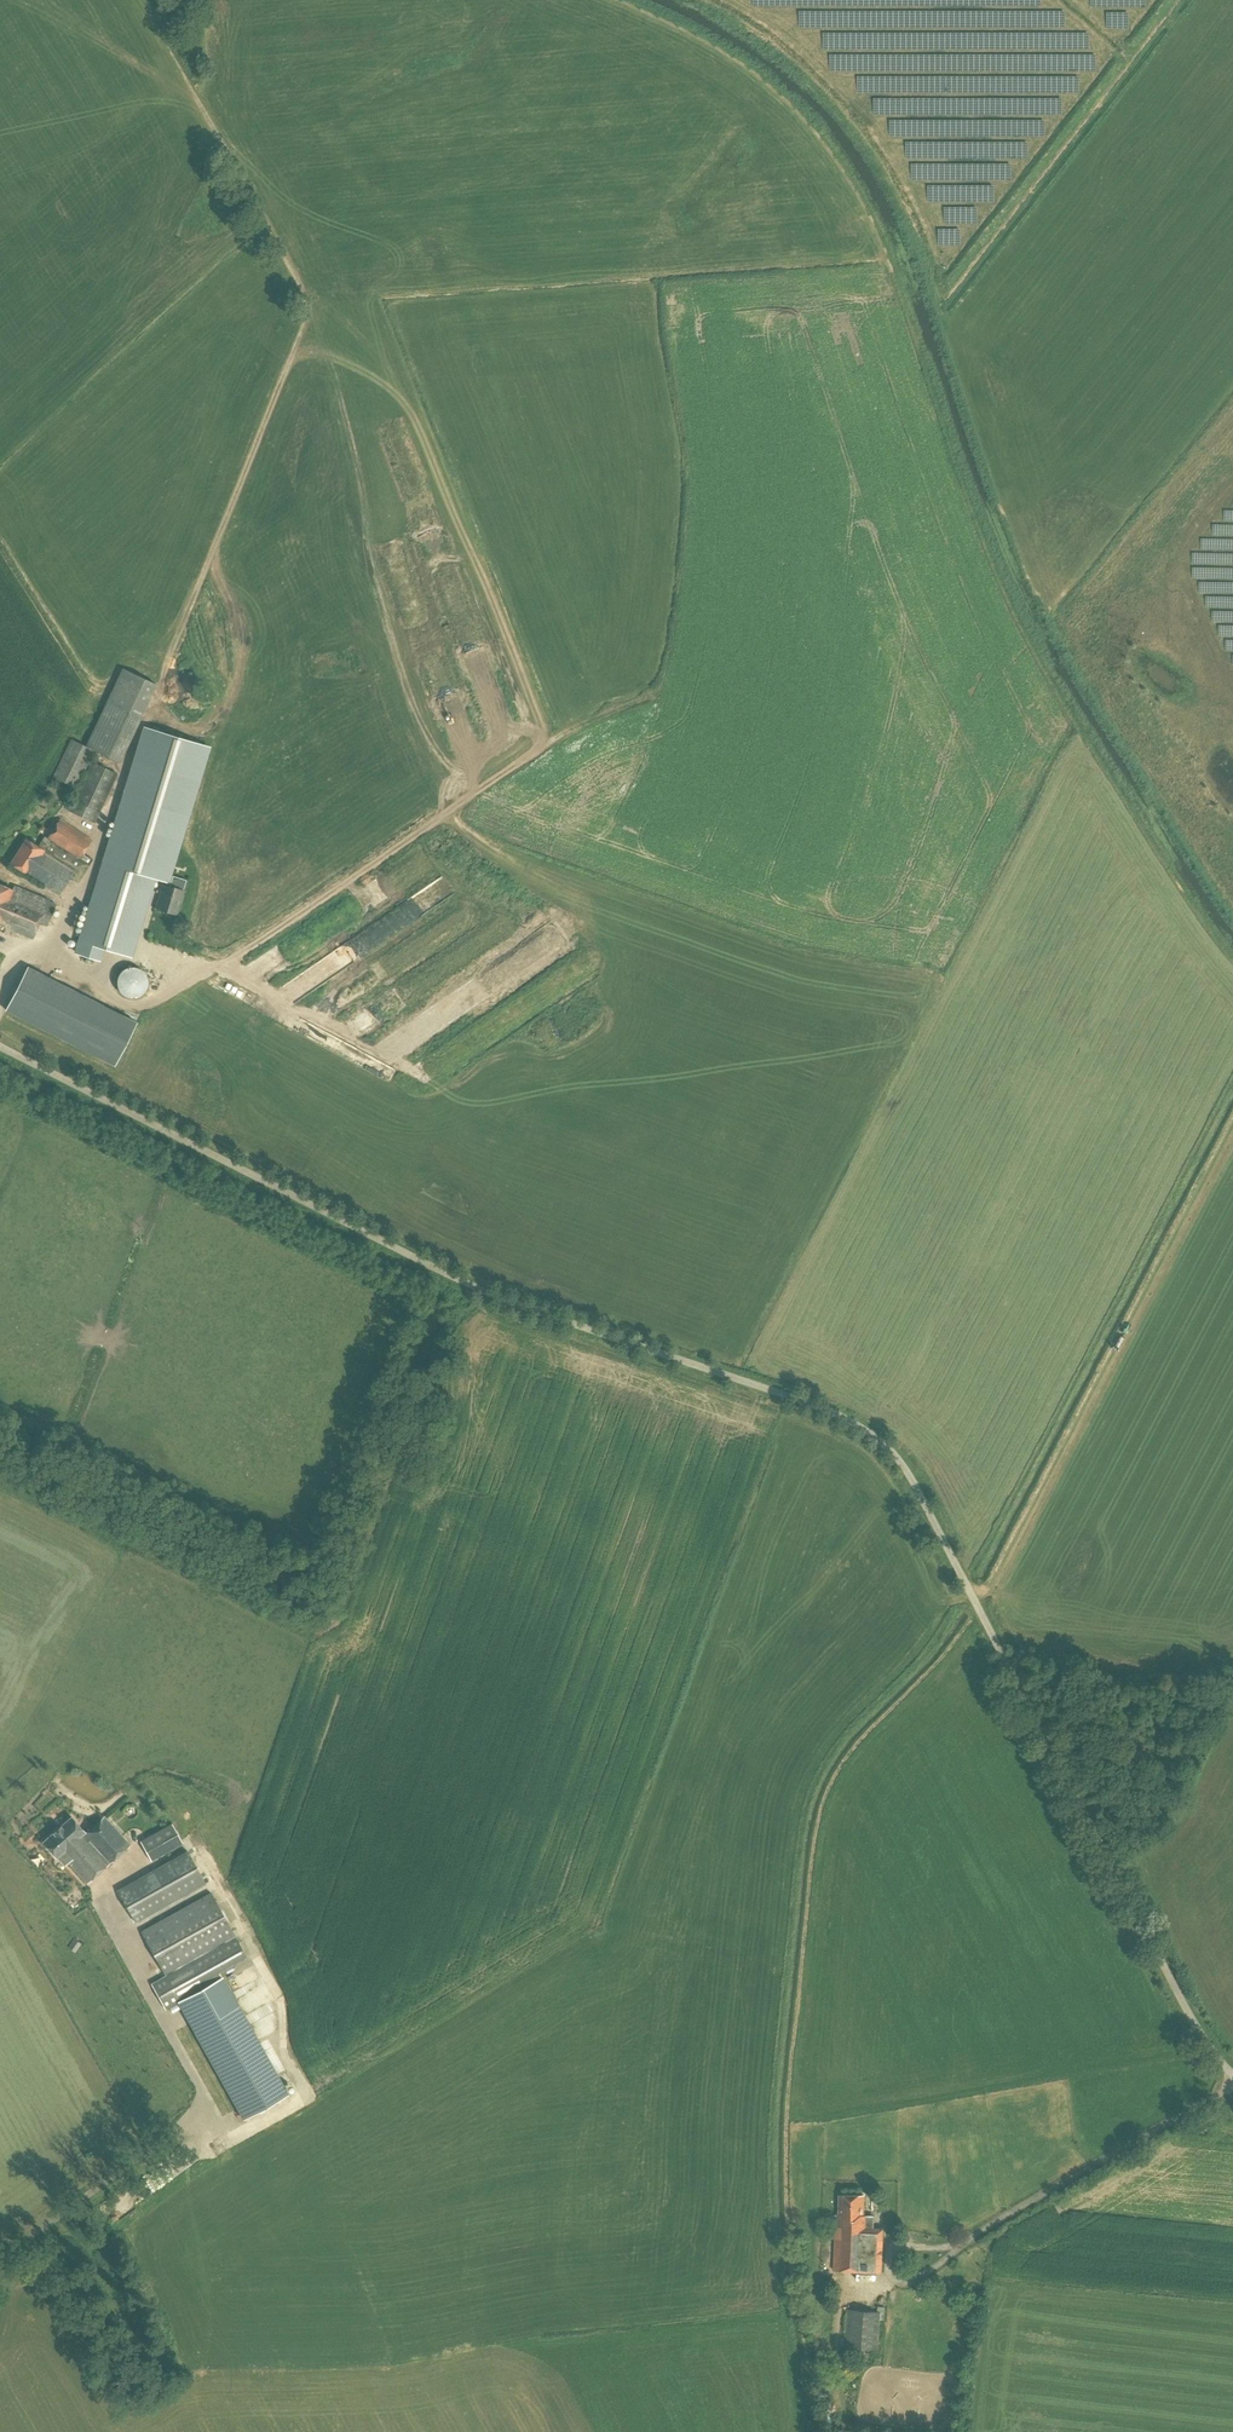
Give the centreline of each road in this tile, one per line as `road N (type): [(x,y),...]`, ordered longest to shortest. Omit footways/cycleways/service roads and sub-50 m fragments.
road 1 (unclassified): [(1232,2075),(1178,1993),(917,1490),(878,1441),(822,1408),(447,1274),(0,1046)]
road 2 (track): [(809,2431),(772,2219),(772,2140),(811,1795),(844,1737),(923,1658),(1232,1080)]
road 3 (track): [(1232,953),(1016,610),(883,235),(854,182),(773,82),(691,27),(631,0)]

